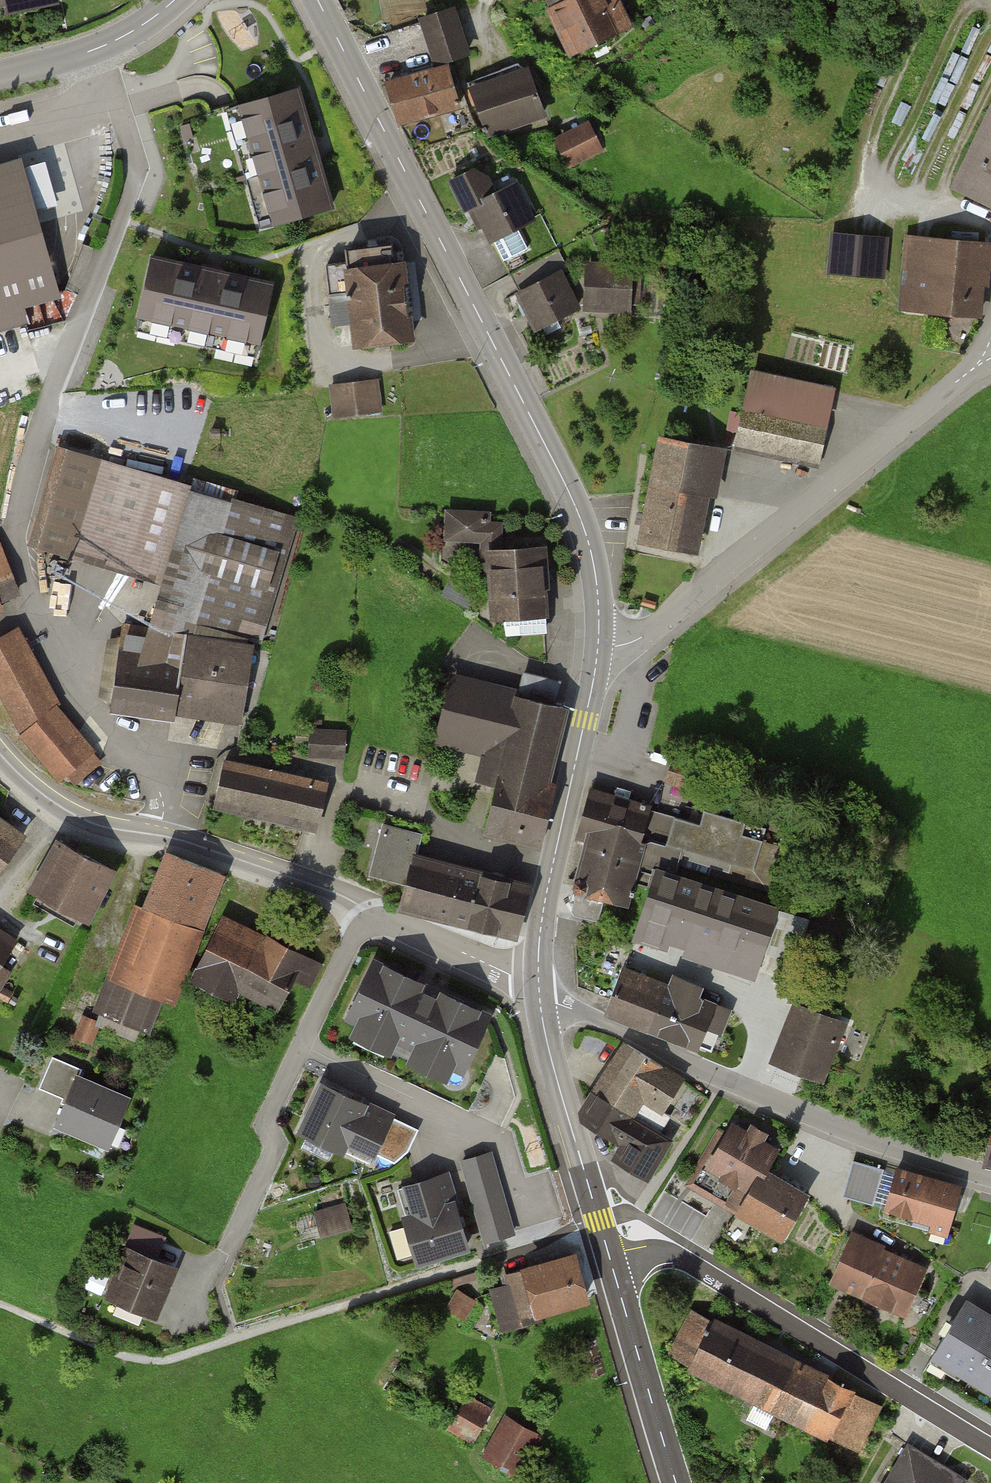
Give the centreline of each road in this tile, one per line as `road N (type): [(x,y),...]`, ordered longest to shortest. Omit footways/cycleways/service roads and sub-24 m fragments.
road 1 (residential): [(96,49),(134,175),(41,426),(18,538),(31,595),(74,683),(159,784),(160,830)]
road 2 (tertiary): [(598,645),(590,546),(571,494),(318,0)]
road 3 (residential): [(598,645),(625,645),(655,630),(990,351)]
road 4 (residential): [(990,1177),(815,1117),(539,993)]
road 5 (residential): [(613,1270),(662,1255),(683,1259),(990,1446)]
road 6 (residential): [(375,920),(358,931),(271,1110),(271,1158),(231,1246)]
road 7 (tertiary): [(539,993),(549,879),(598,645)]
road 8 (tertiary): [(613,1270),(539,993)]
road 9 (residential): [(160,830),(347,890),(367,901),(375,920)]
road 10 (tertiary): [(676,1482),(613,1270)]
road 11 (residential): [(0,745),(69,806),(160,830)]
road 12 (residential): [(539,993),(399,923),(375,920)]

